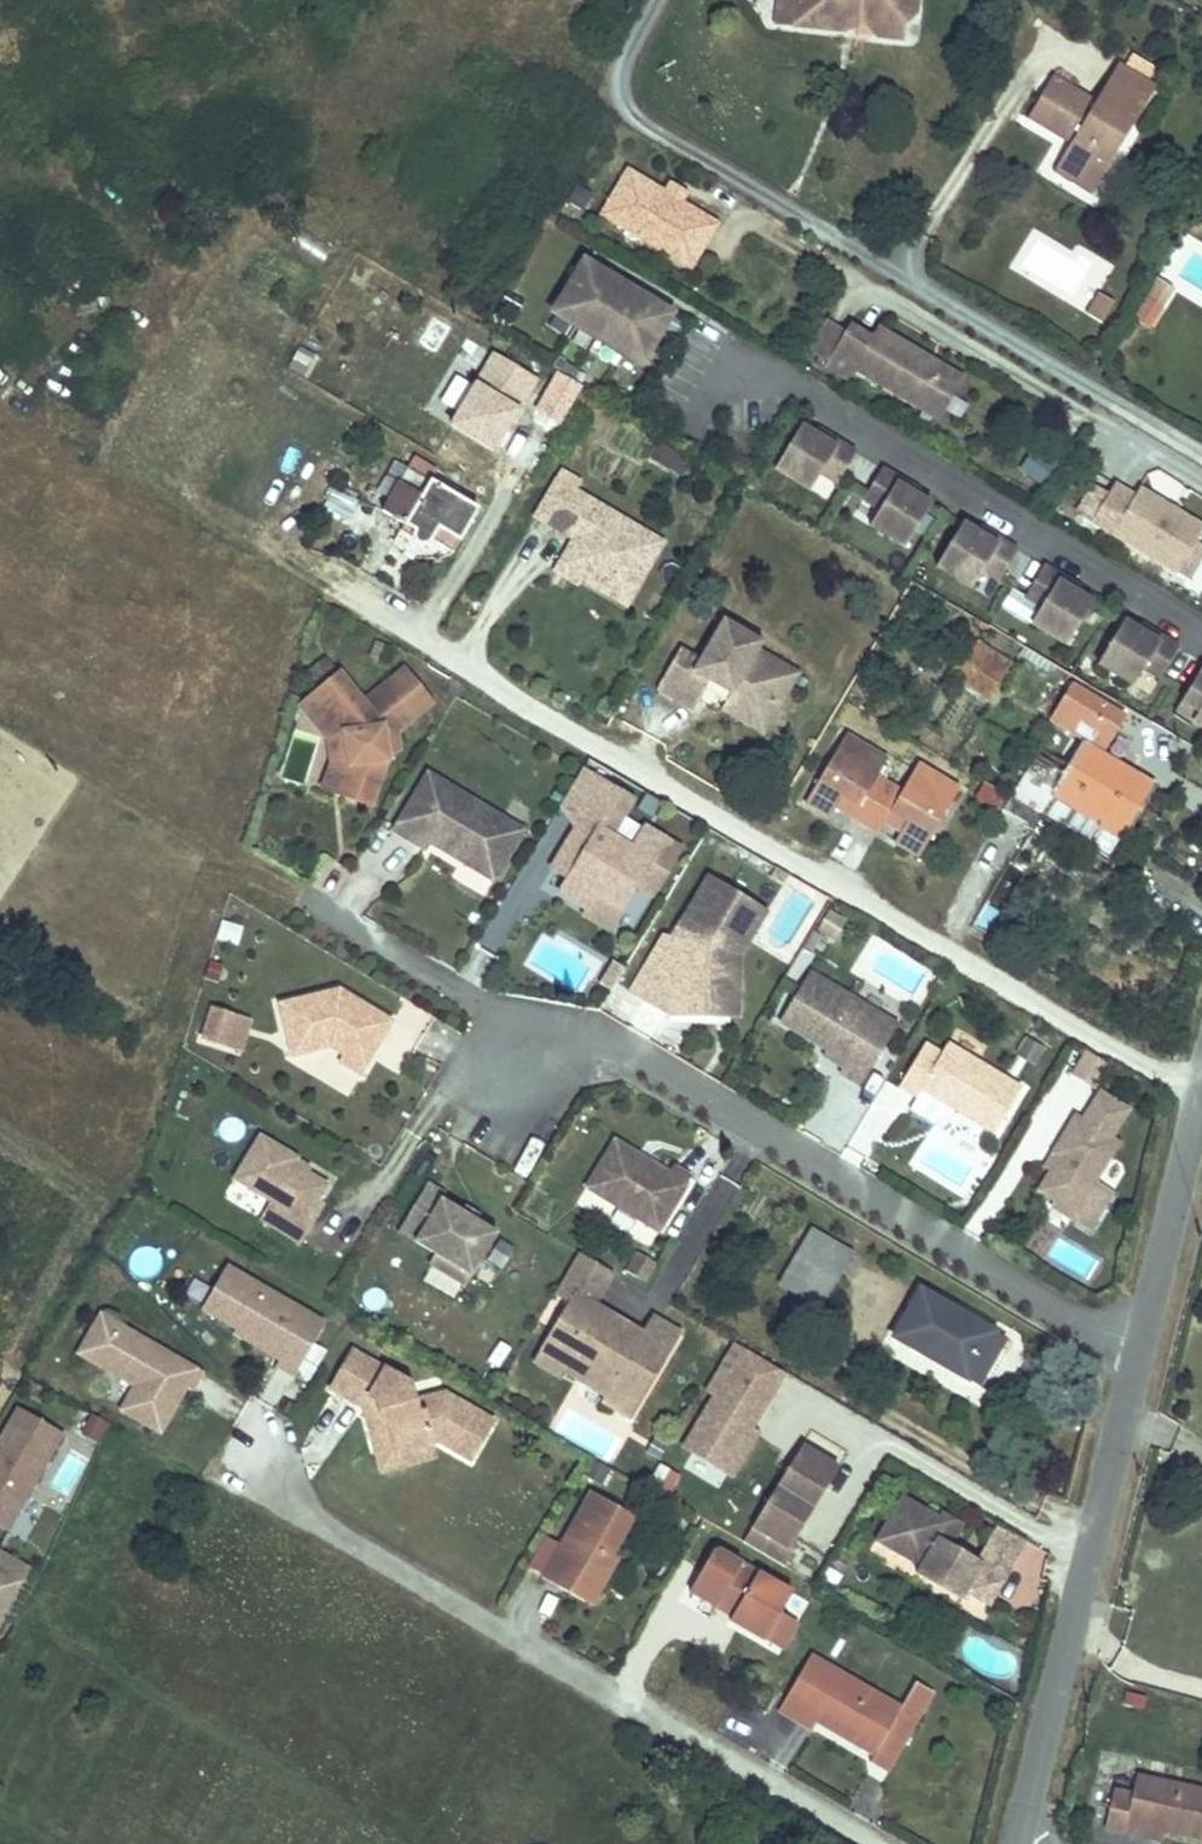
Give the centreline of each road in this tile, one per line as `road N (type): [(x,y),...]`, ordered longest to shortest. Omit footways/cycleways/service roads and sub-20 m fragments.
road 1 (residential): [(1144,1342),(1074,1320),(650,1055),(596,1043),(510,1064)]
road 2 (residential): [(1201,637),(804,393),(723,377)]
road 3 (tertiary): [(1144,1342),(1020,1843)]
road 4 (tertiary): [(1201,1094),(1144,1342)]

